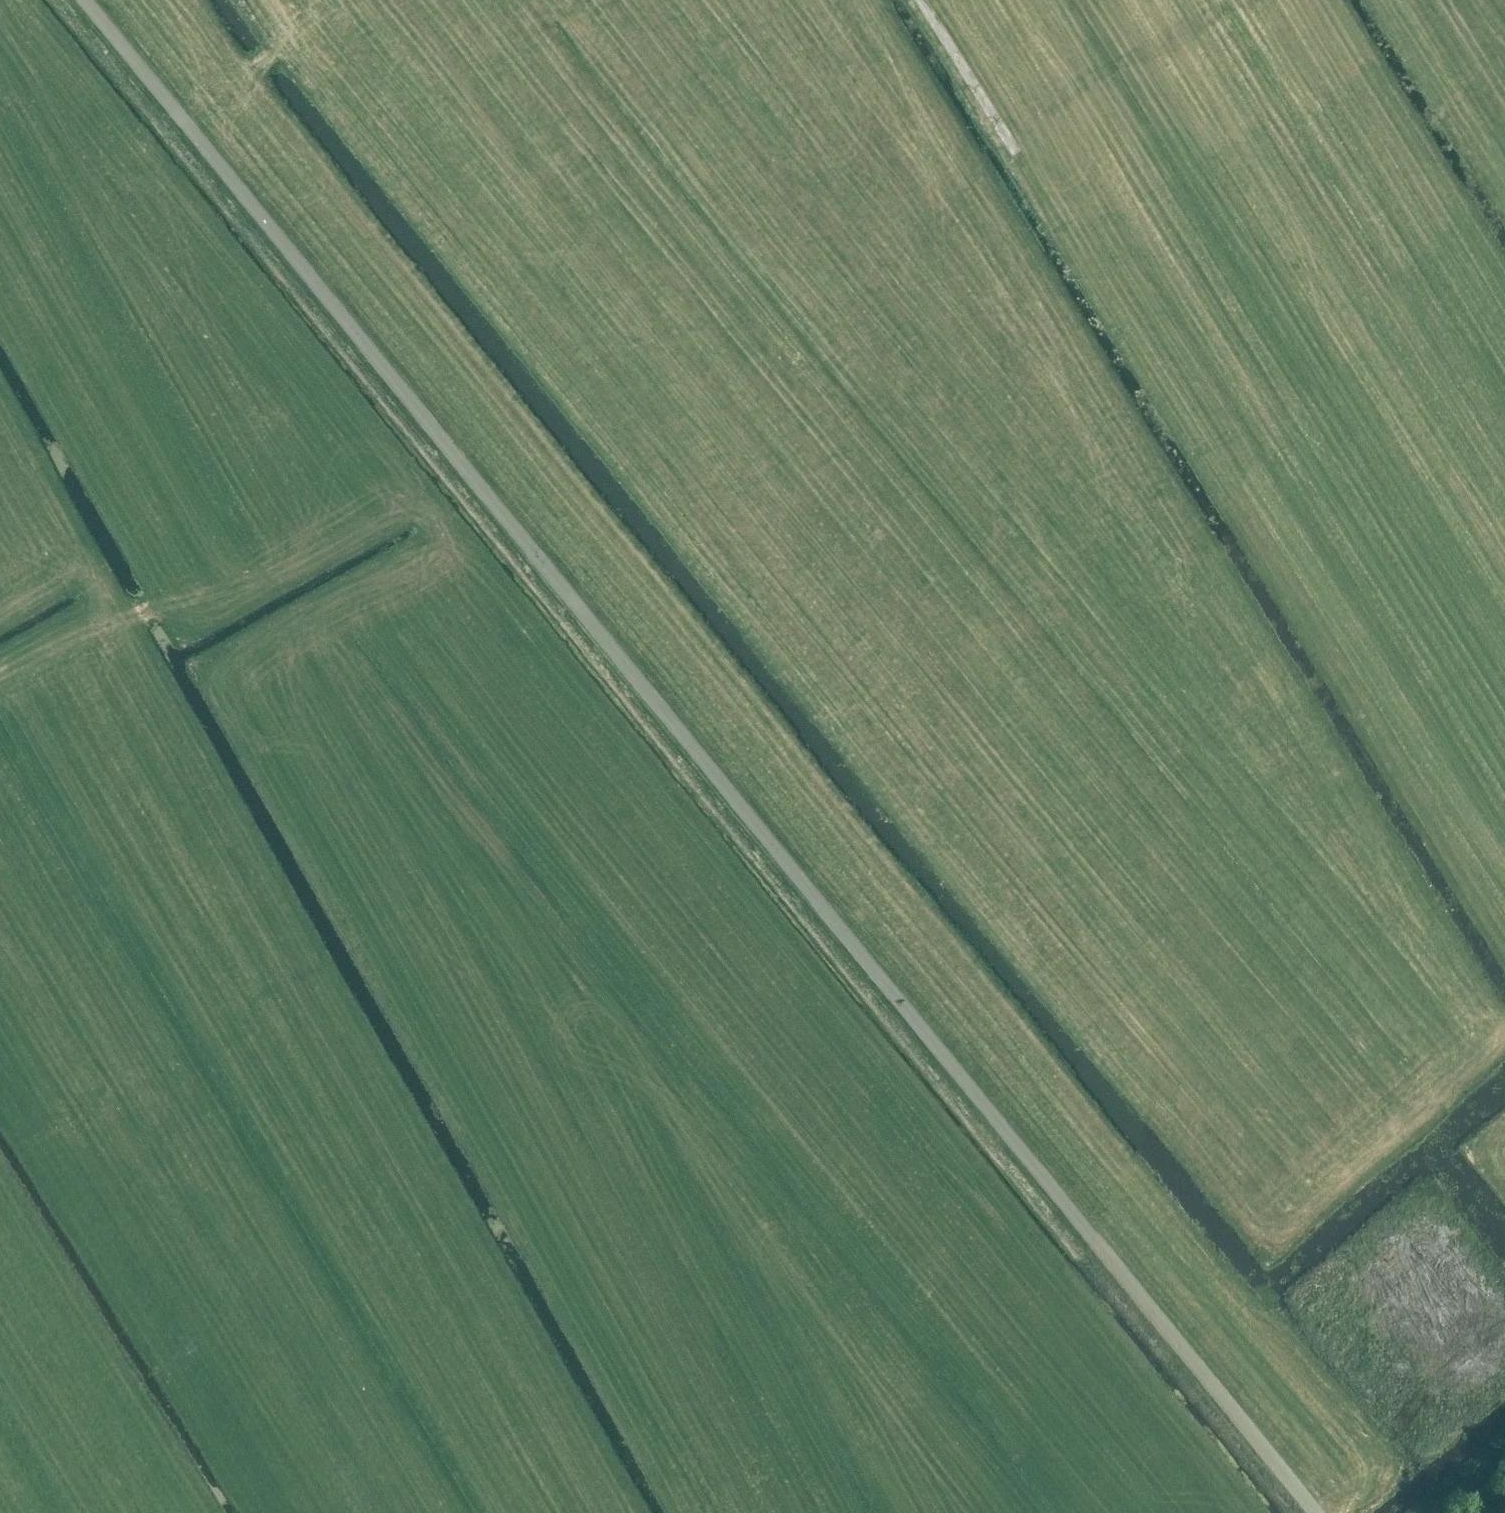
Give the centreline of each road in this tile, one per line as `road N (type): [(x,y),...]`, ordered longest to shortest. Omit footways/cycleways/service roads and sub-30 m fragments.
road 1 (unclassified): [(80,0),(1315,1512)]

